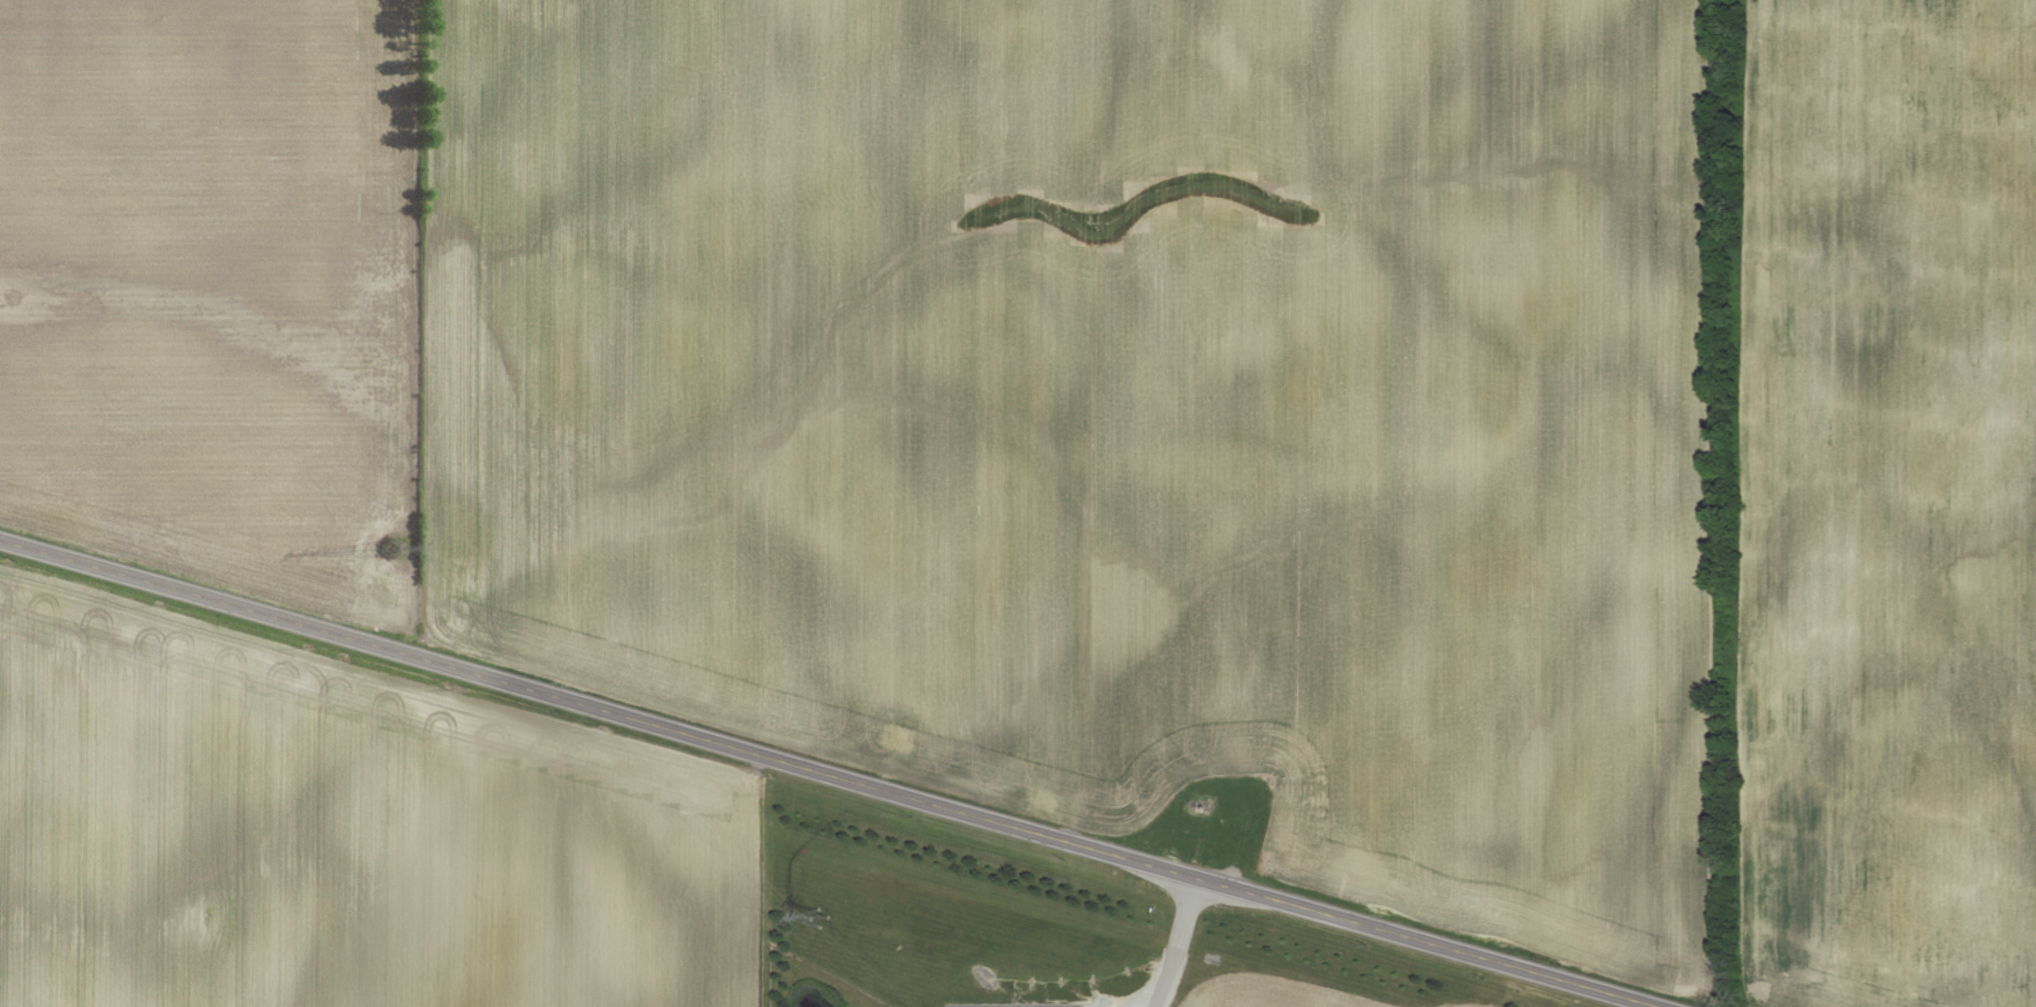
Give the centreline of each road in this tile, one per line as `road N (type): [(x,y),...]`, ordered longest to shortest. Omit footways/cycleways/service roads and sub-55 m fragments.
road 1 (primary): [(1666,1006),(0,542)]

